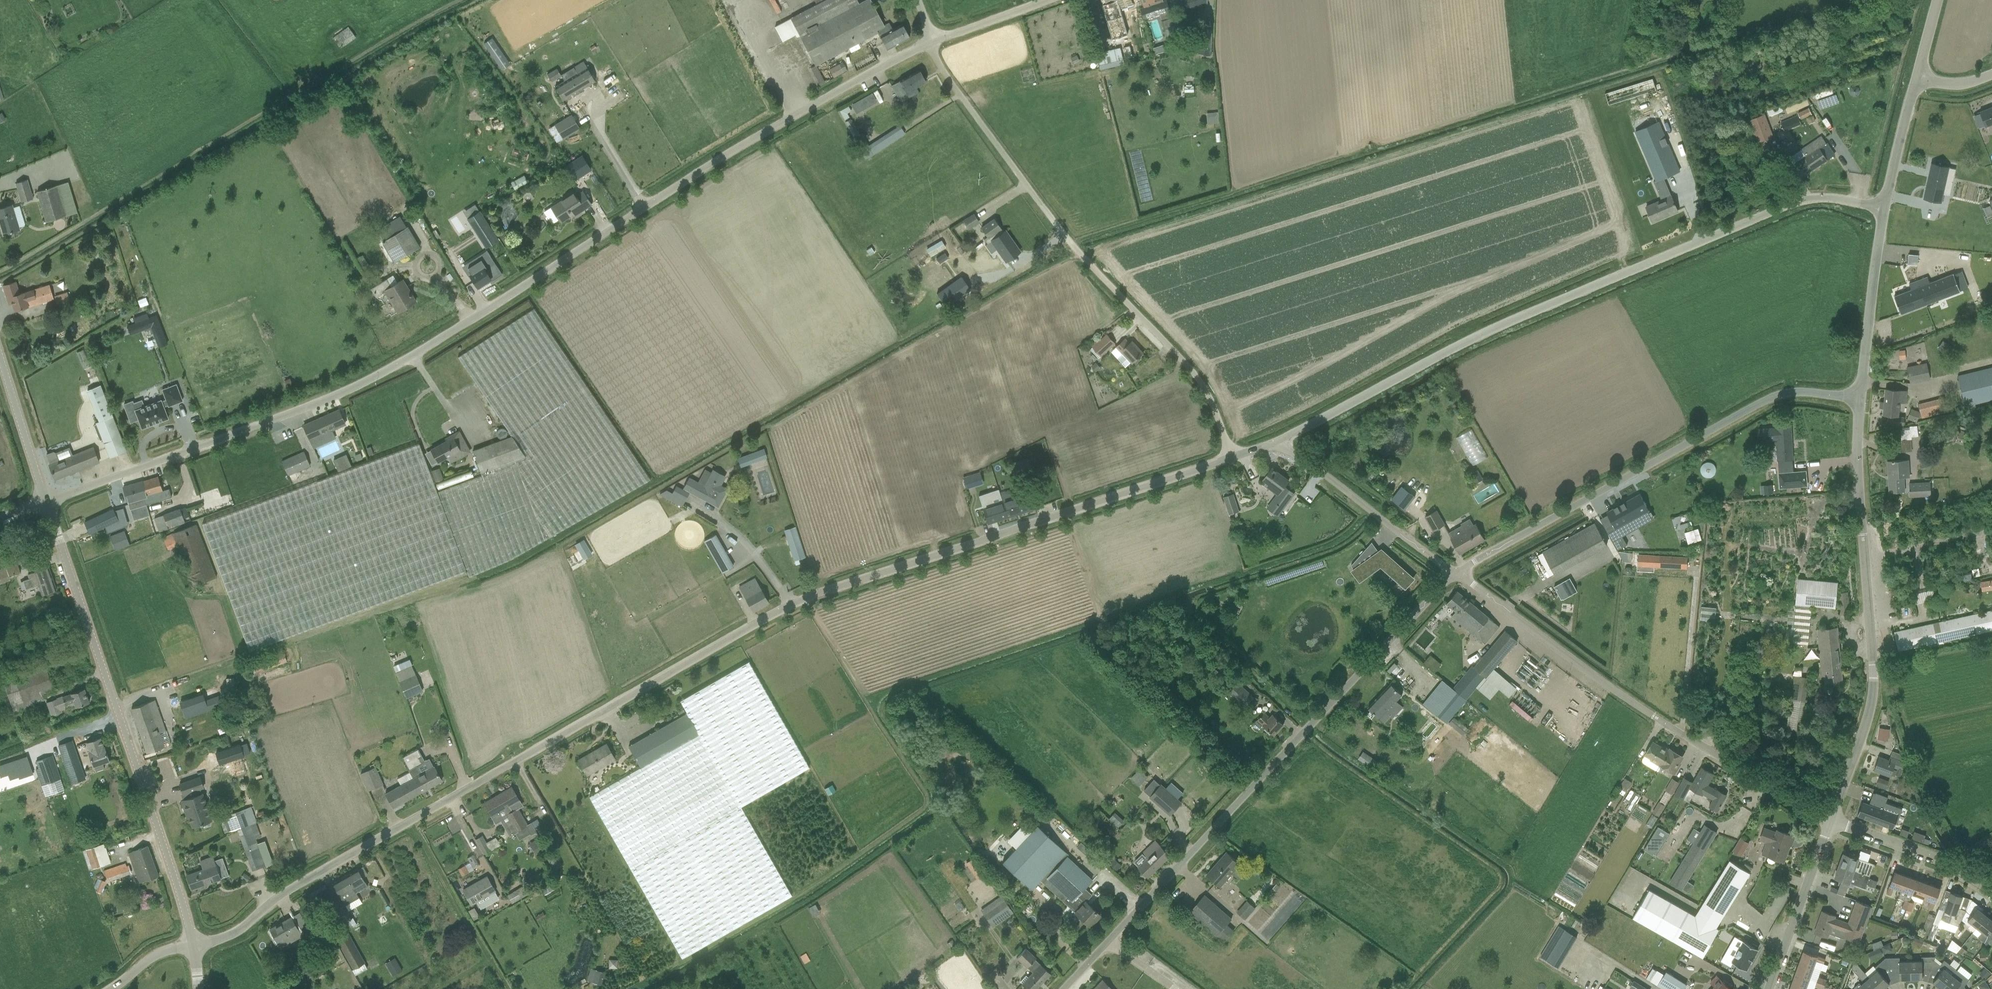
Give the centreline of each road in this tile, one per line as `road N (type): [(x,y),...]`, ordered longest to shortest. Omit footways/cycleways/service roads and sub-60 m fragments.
road 1 (unclassified): [(198,950),(245,932),(317,876),(772,614),(1232,458)]
road 2 (unclassified): [(50,502),(355,391),(773,127),(930,42)]
road 3 (unclassified): [(1278,441),(1498,326),(1794,203),(1883,208)]
road 4 (unclassified): [(1064,988),(1456,574)]
road 5 (unclassified): [(1232,458),(1195,374),(1069,241),(948,78),(930,42)]
road 6 (tertiary): [(198,950),(50,502)]
road 7 (unclassified): [(1456,574),(1779,395),(1860,397)]
road 8 (unclassified): [(1831,821),(1868,715),(1874,674),(1860,397)]
road 9 (unclassified): [(1653,716),(1456,574)]
road 10 (unclassified): [(1456,574),(1278,441)]
road 11 (residential): [(1831,821),(1653,716)]
road 12 (unclassified): [(1860,397),(1883,208)]
road 13 (residential): [(1769,988),(1831,821)]
road 14 (residential): [(1991,892),(1958,869),(1831,821)]
road 15 (tertiary): [(50,502),(0,349)]
road 16 (unclassified): [(1883,208),(1917,77)]
road 17 (unclassified): [(930,42),(1047,0)]

